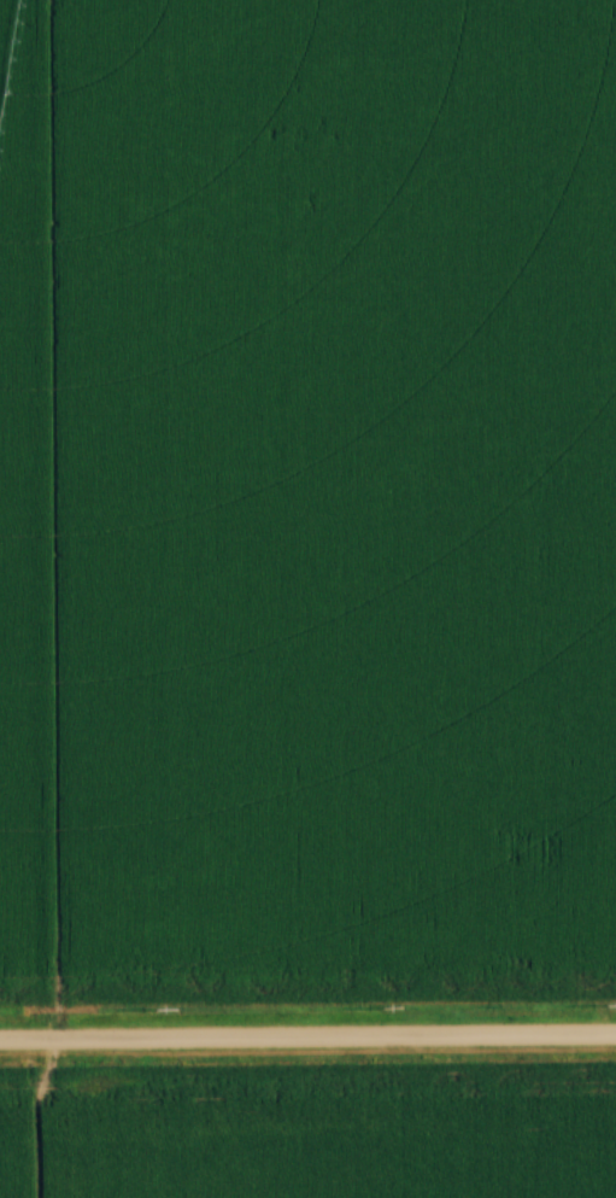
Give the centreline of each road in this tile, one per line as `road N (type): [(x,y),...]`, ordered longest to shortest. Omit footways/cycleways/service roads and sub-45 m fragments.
road 1 (tertiary): [(615,1037),(0,1043)]

